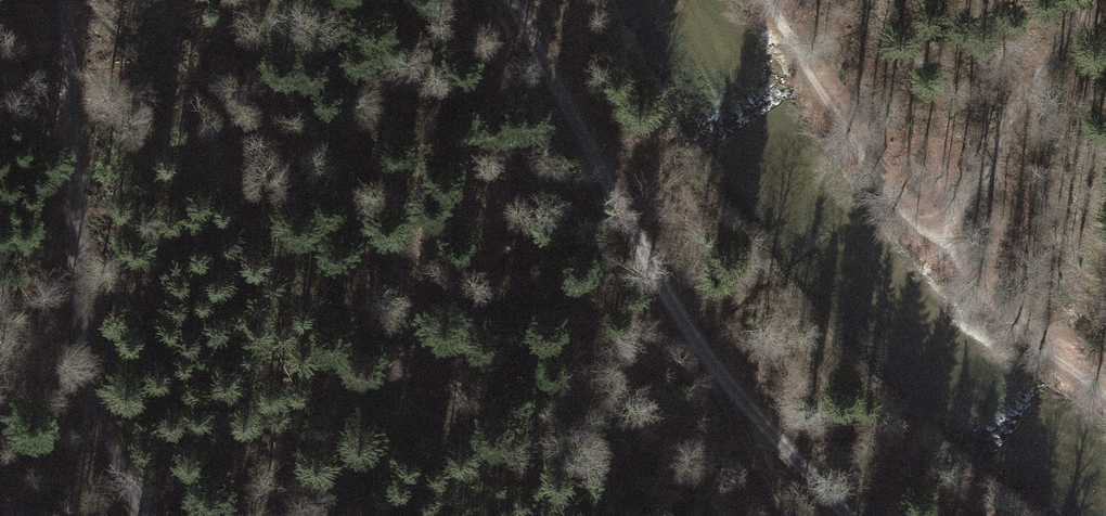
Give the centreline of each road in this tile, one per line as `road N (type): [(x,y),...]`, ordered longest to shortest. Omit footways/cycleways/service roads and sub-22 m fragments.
road 1 (track): [(848,515),(692,333),(511,0)]
road 2 (track): [(145,515),(110,446),(86,350),(65,0)]
road 3 (track): [(935,233),(1092,0)]
road 4 (track): [(708,358),(785,515)]

